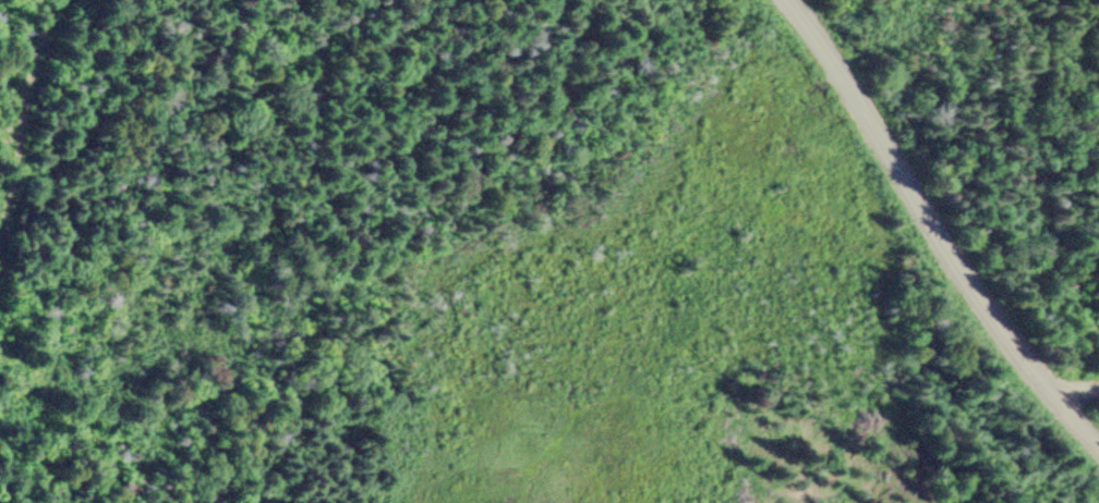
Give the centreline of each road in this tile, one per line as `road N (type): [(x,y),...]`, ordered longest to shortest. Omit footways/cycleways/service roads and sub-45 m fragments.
road 1 (residential): [(1098,438),(994,320),(794,0)]
road 2 (track): [(63,0),(31,71),(0,199)]

